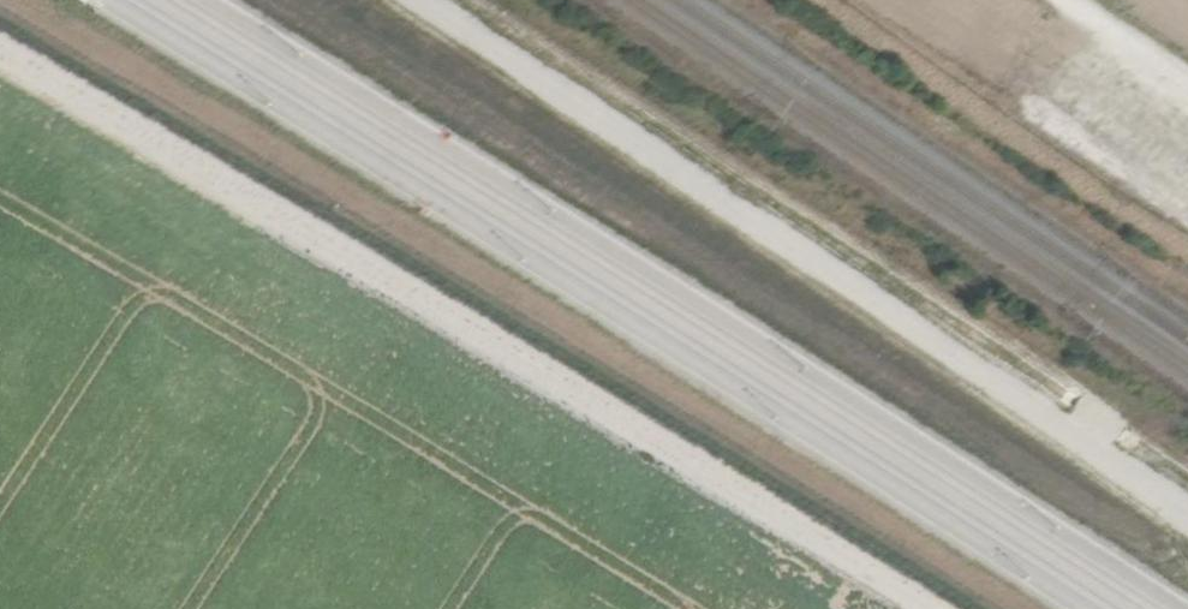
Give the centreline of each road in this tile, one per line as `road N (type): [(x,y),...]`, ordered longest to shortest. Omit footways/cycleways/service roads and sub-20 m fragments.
road 1 (track): [(923,608),(0,64)]
road 2 (track): [(411,0),(1187,508)]
road 3 (track): [(1072,0),(1187,77)]

